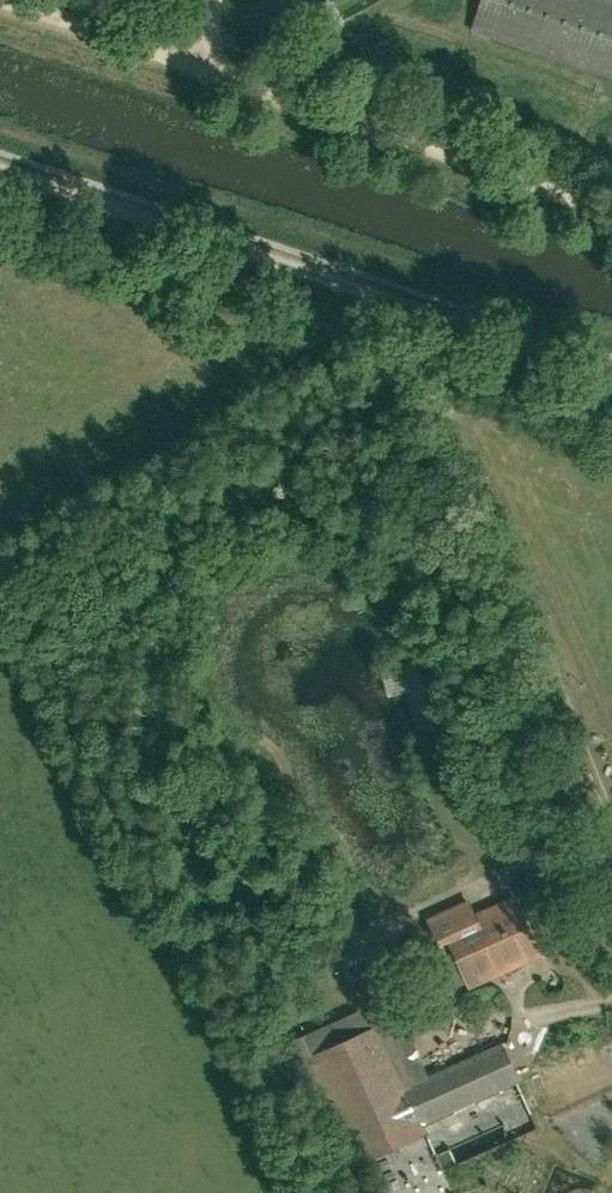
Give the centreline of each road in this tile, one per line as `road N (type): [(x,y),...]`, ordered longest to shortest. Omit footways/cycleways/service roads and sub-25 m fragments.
road 1 (track): [(611,375),(0,169)]
road 2 (track): [(0,6),(611,209)]
road 3 (track): [(388,299),(389,352),(611,845)]

